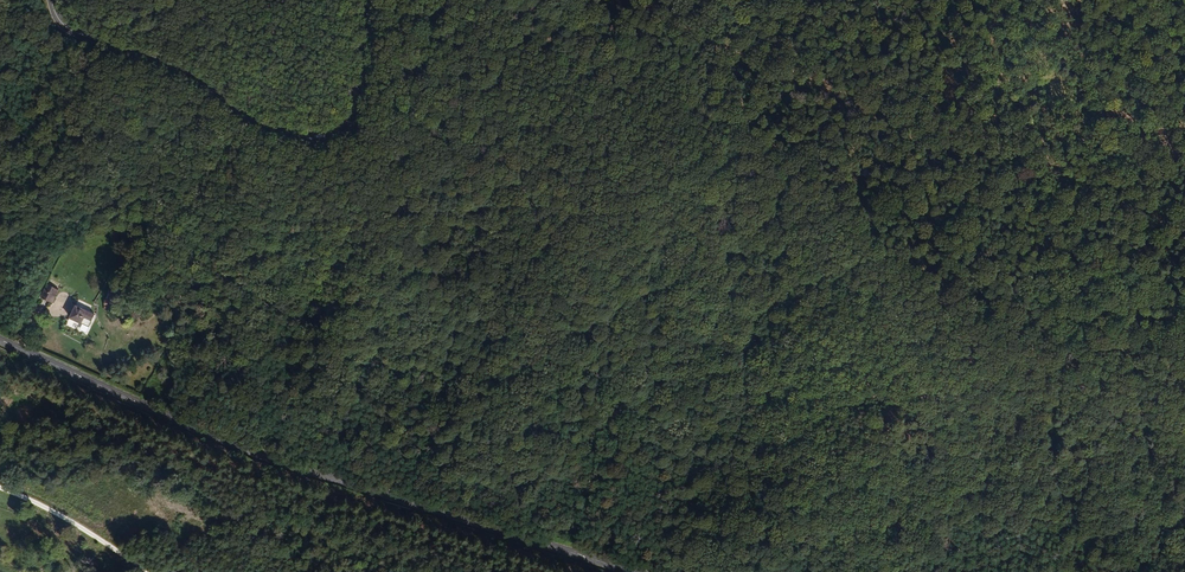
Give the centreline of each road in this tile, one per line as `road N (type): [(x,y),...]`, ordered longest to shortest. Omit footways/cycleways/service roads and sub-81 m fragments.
road 1 (secondary): [(641,571),(258,453),(0,340)]
road 2 (secondary): [(368,0),(357,114),(340,134),(322,139),(254,116),(174,61),(67,28),(52,0)]

